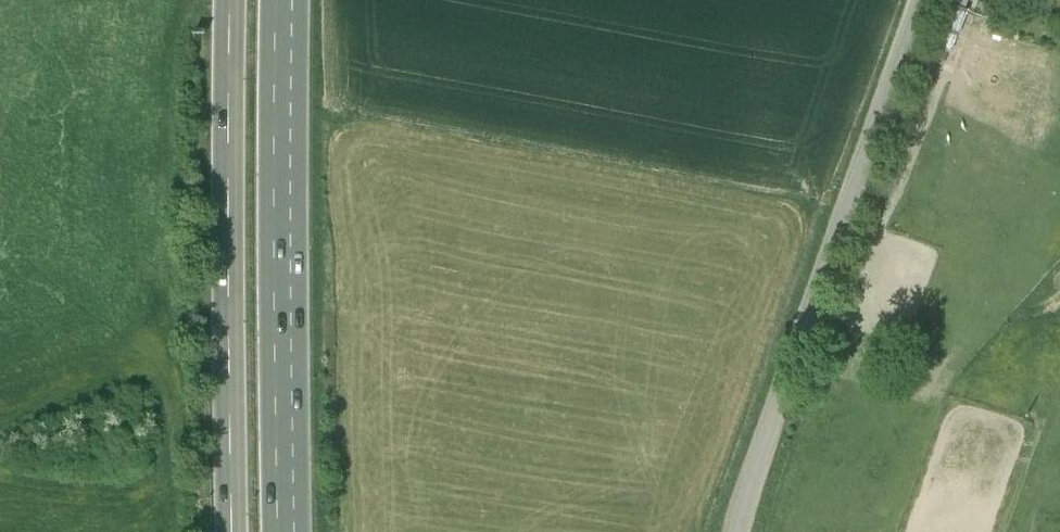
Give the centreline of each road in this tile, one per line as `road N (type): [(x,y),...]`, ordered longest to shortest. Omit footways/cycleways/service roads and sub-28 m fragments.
road 1 (unclassified): [(736,531),(920,0)]
road 2 (primary): [(279,531),(277,0)]
road 3 (primary): [(232,0),(231,531)]

